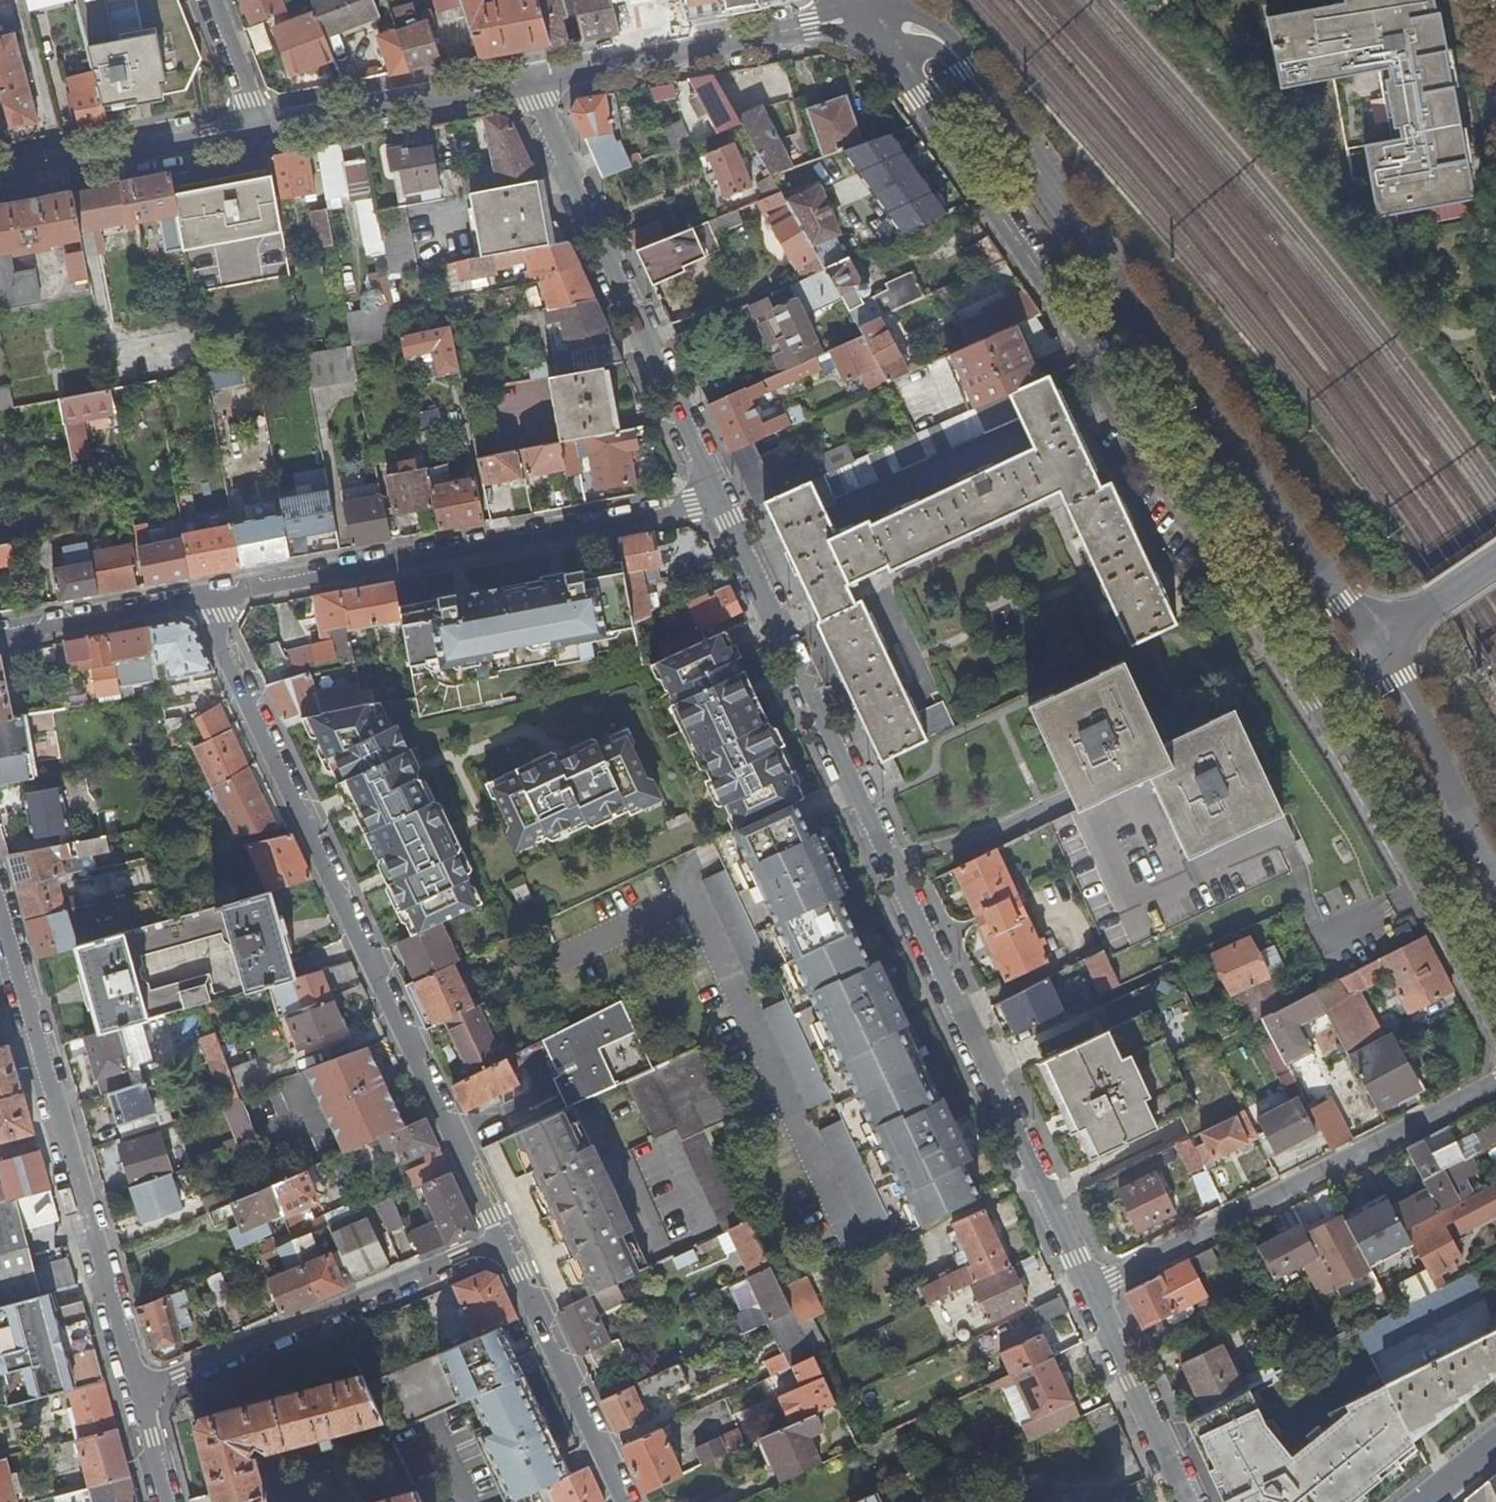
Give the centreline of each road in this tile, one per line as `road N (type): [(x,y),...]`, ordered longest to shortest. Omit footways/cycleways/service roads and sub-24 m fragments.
road 1 (residential): [(861,17),(920,95),(1316,702),(1495,1042)]
road 2 (residential): [(1089,1288),(718,498)]
road 3 (residential): [(1377,640),(966,69),(942,42),(861,17)]
road 4 (residential): [(718,498),(211,595)]
road 5 (residential): [(135,1394),(0,914)]
road 6 (residential): [(718,498),(536,77)]
road 7 (residential): [(1089,1288),(1495,1081)]
road 8 (residential): [(211,595),(220,651),(369,964)]
road 9 (residential): [(135,1394),(502,1239)]
road 10 (residential): [(536,77),(861,17)]
road 11 (residential): [(369,964),(502,1239)]
road 12 (residential): [(502,1239),(627,1501)]
road 13 (residential): [(262,130),(536,77)]
road 14 (residential): [(0,176),(262,130)]
road 15 (residential): [(1495,871),(1377,640)]
road 16 (residential): [(1190,1501),(1089,1288)]
road 17 (residential): [(0,638),(211,595)]
road 18 (residential): [(262,130),(213,0)]

